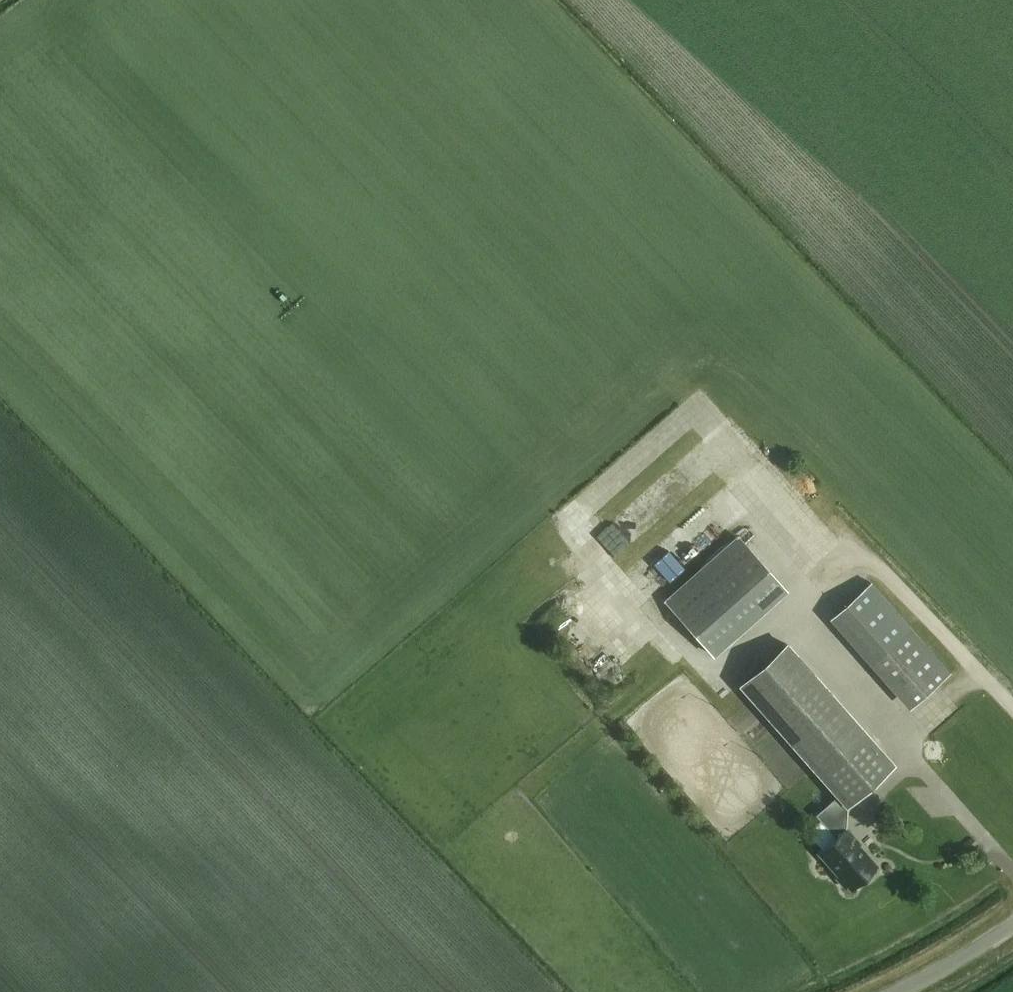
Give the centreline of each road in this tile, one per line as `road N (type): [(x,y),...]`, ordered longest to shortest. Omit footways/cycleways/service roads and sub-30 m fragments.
road 1 (unclassified): [(898,991),(1012,923)]

